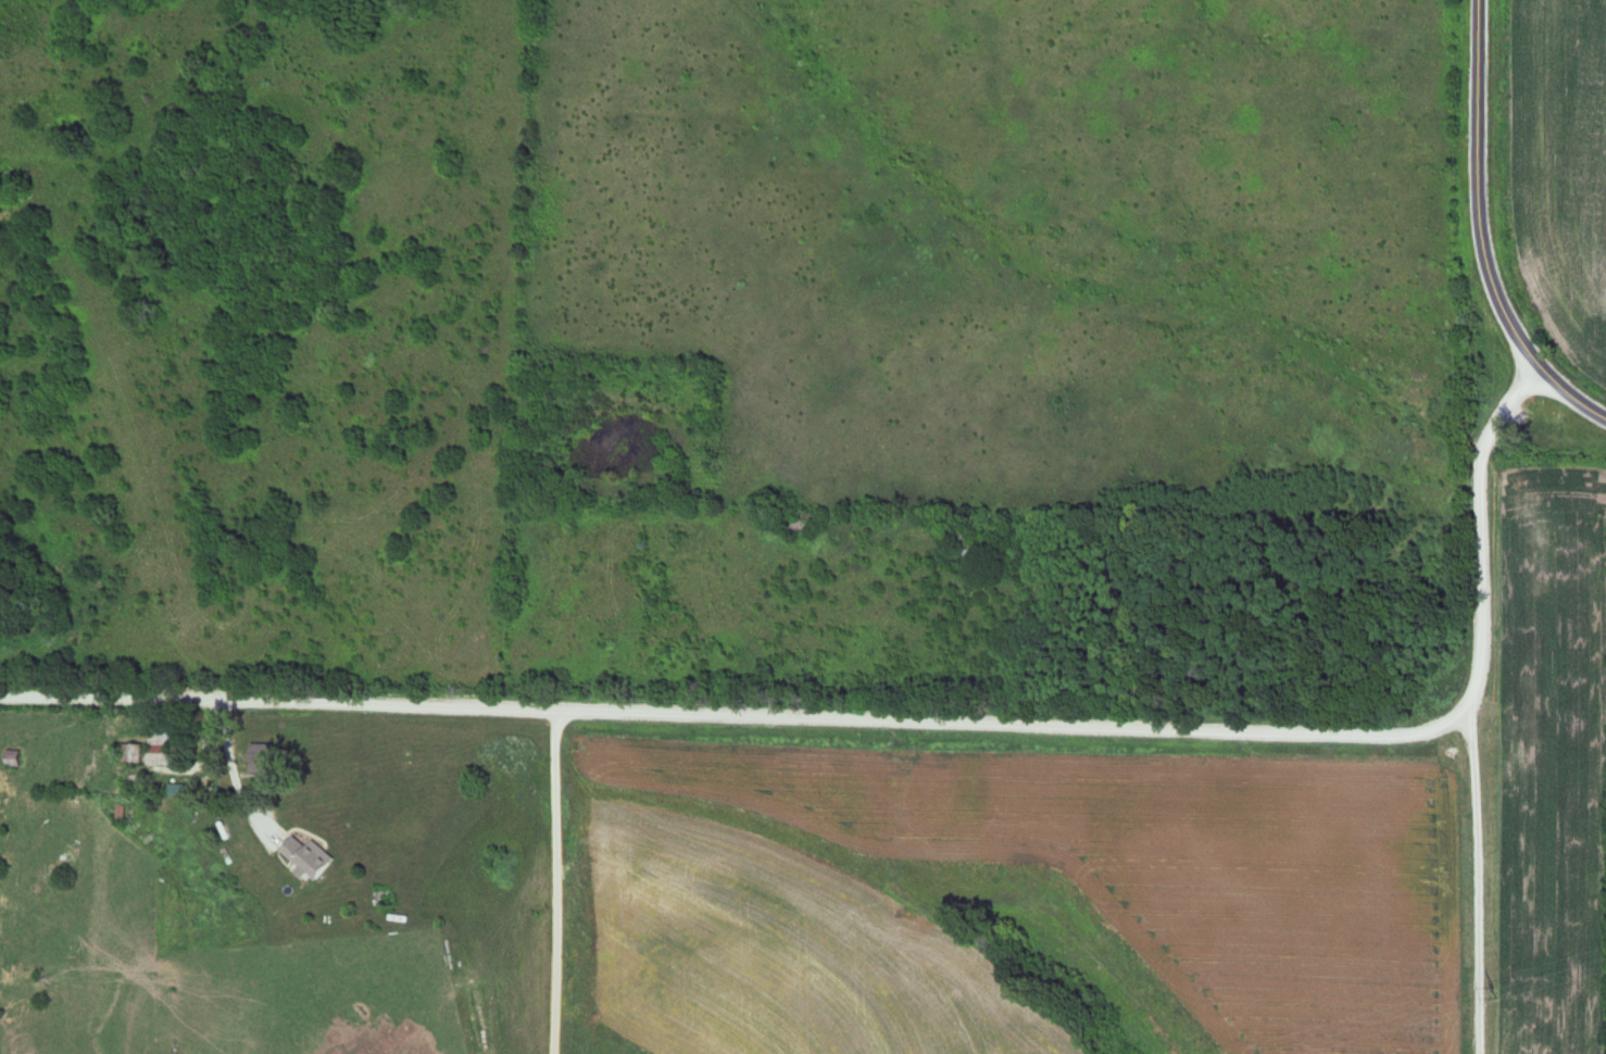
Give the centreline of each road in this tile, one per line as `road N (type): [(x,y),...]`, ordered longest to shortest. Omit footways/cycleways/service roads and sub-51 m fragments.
road 1 (residential): [(0,698),(150,694),(1420,736),(1453,720),(1476,680),(1478,493),(1488,439),(1513,406),(1553,384)]
road 2 (tertiary): [(1605,423),(1553,384),(1514,335),(1486,266),(1478,189),(1479,0)]

